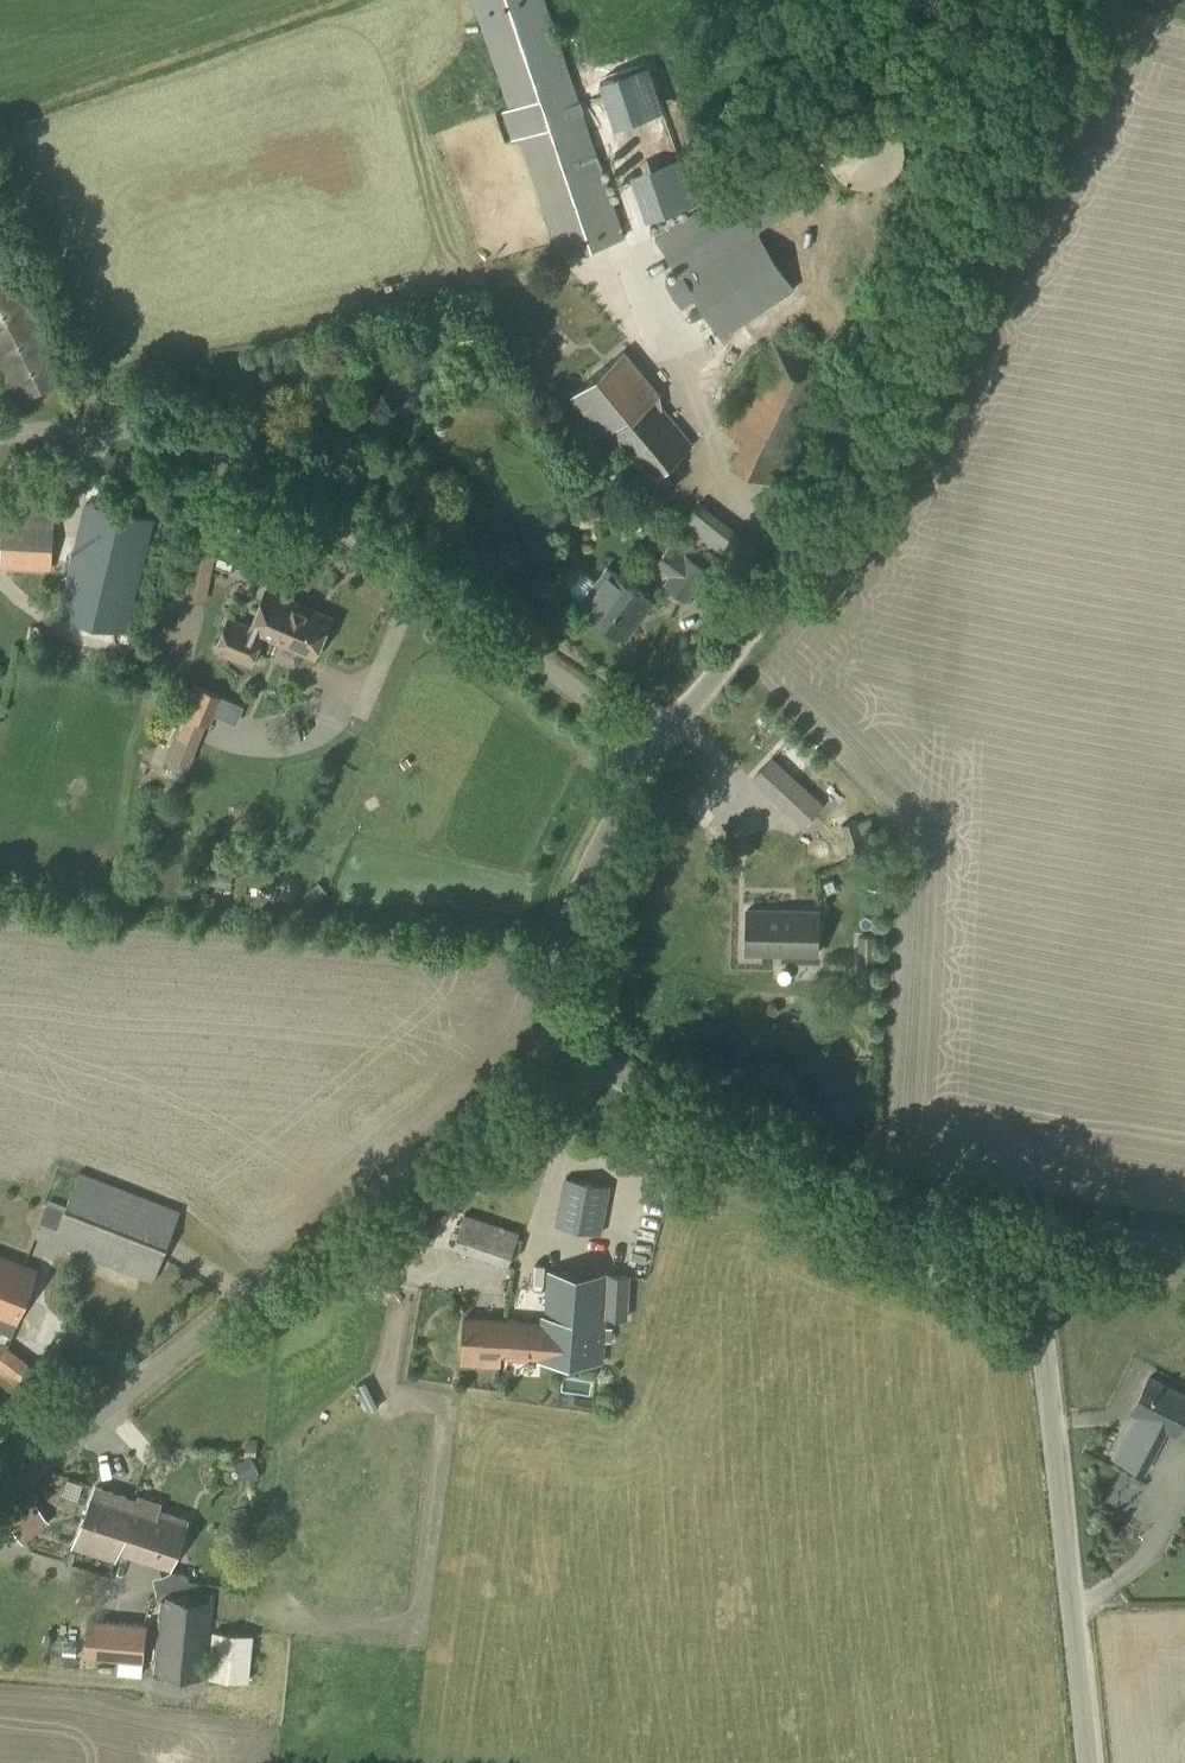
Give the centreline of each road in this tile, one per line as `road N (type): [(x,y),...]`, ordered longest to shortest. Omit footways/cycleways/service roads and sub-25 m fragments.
road 1 (unclassified): [(647,755),(716,679),(782,585),(1062,0)]
road 2 (unclassified): [(647,755),(592,704),(263,452),(164,427),(0,427)]
road 3 (unclassified): [(0,1481),(576,1036)]
road 4 (unclassified): [(1088,1762),(1029,1239)]
road 5 (unclassified): [(1029,1239),(881,1201),(791,1163),(612,1073),(576,1036)]
road 6 (unclassified): [(576,1036),(569,945),(613,817),(647,755)]
road 7 (unclassified): [(1184,1251),(1091,1236),(1029,1239)]

